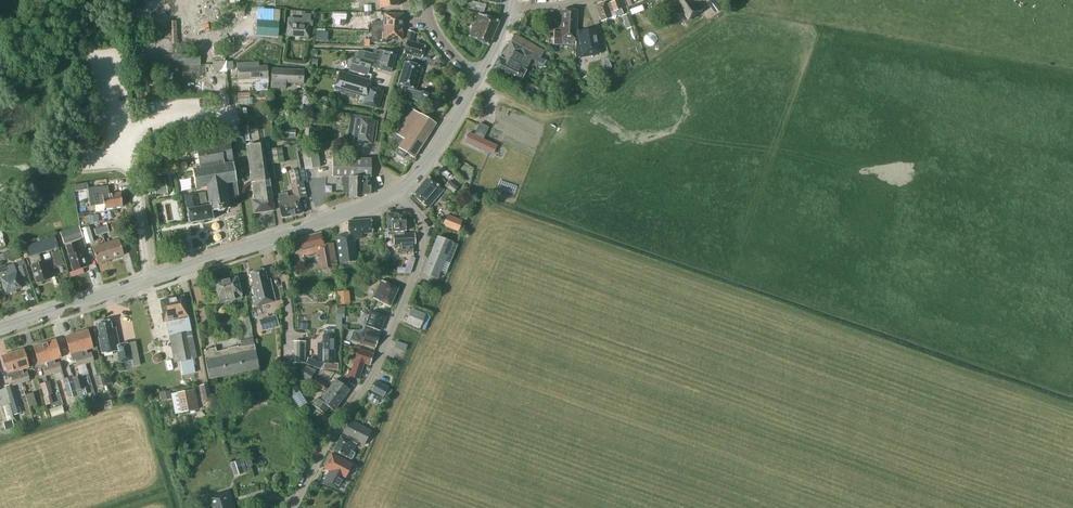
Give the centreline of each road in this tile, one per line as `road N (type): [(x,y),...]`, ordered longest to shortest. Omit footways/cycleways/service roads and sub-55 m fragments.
road 1 (tertiary): [(0,328),(397,192)]
road 2 (residential): [(292,507),(373,375),(424,245),(422,221),(397,192)]
road 3 (residential): [(397,192),(376,162),(409,20)]
road 4 (tertiary): [(397,192),(439,142),(476,79)]

